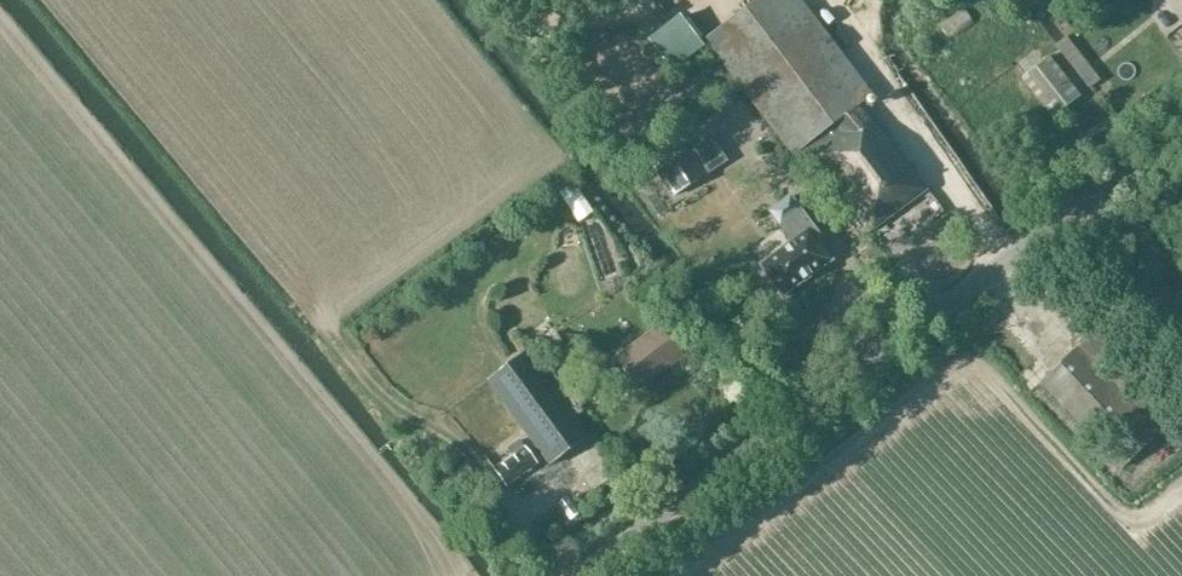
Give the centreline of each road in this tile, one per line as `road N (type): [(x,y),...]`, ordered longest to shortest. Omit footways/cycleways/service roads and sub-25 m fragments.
road 1 (unclassified): [(586,575),(1181,134)]

